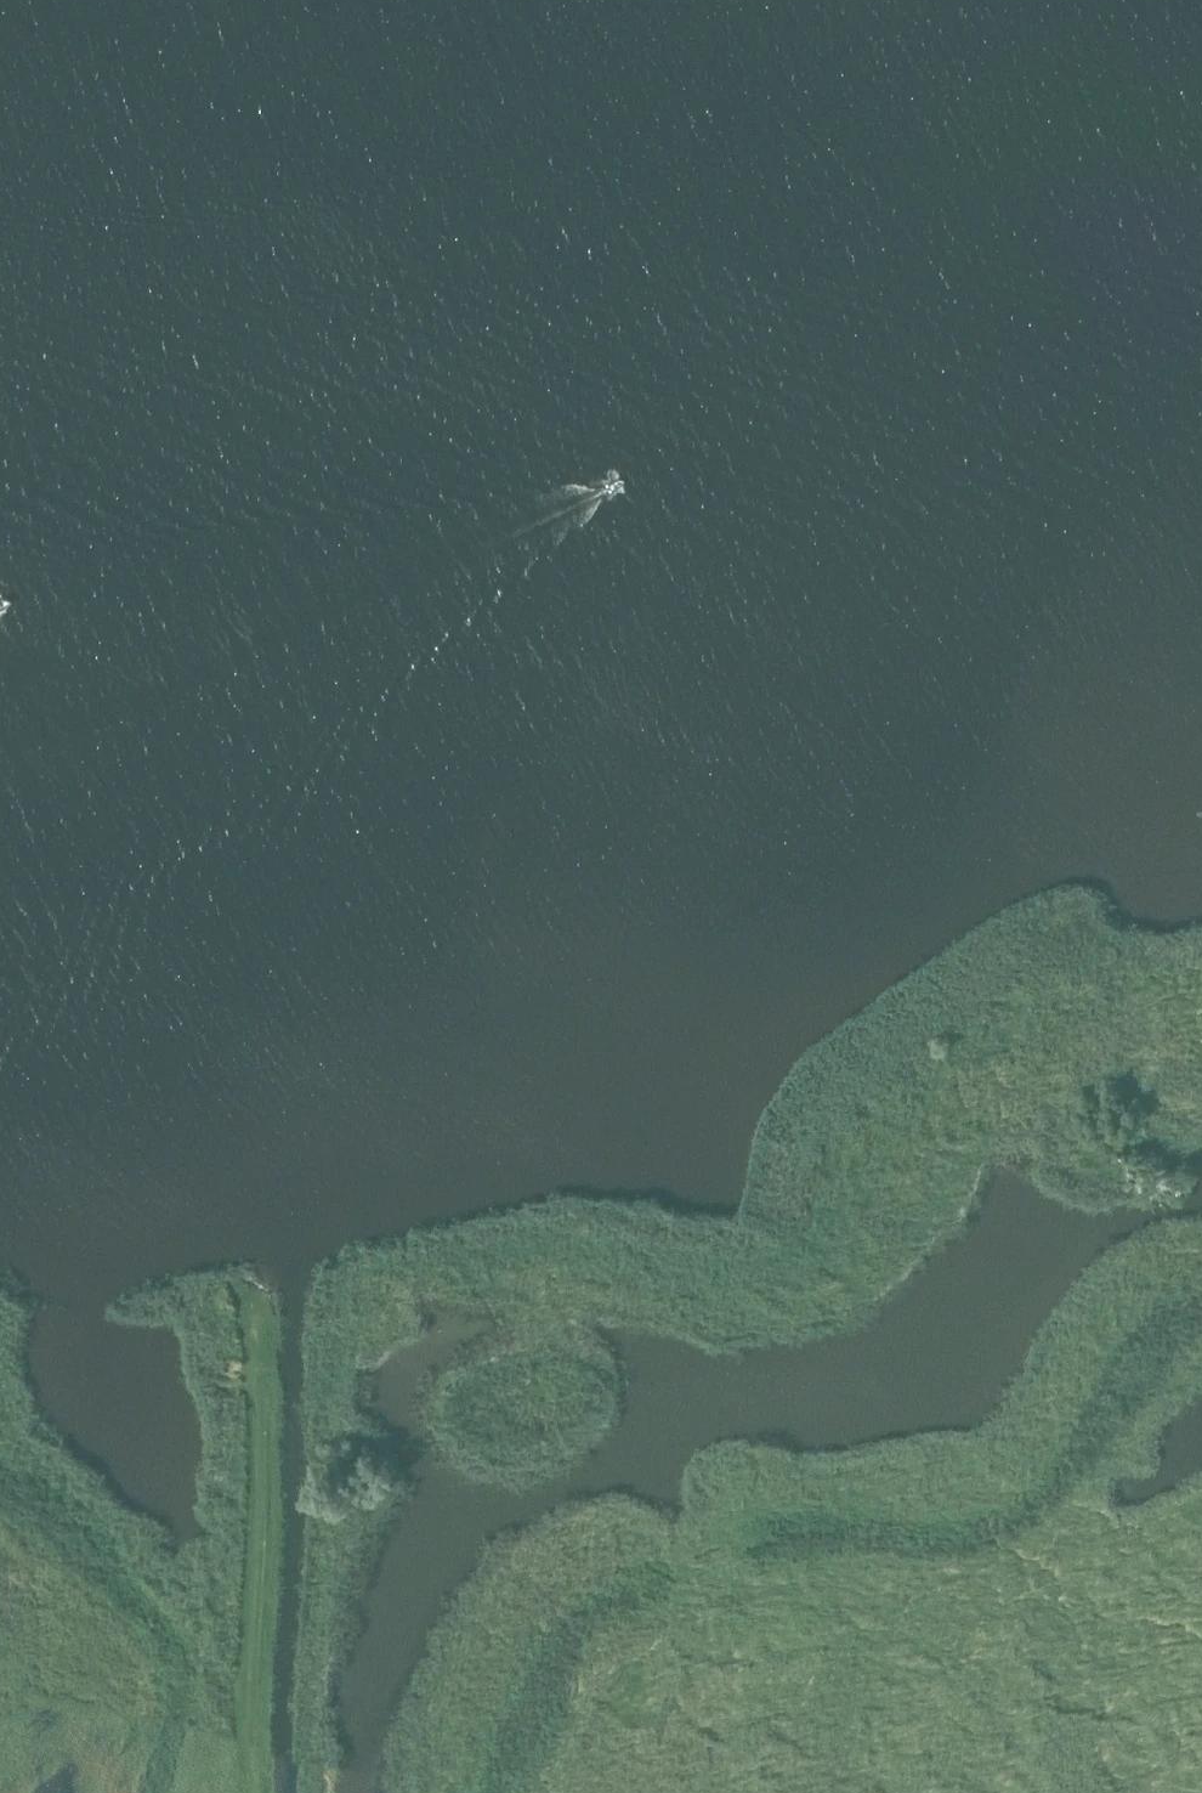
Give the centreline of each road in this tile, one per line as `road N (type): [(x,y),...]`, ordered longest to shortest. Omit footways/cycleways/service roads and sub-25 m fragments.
road 1 (track): [(489,1792),(539,1678),(611,1607),(729,1555),(831,1542),(971,1539),(1010,1527),(1071,1470),(1132,1374),(1201,1316)]
road 2 (track): [(248,1792),(261,1484),(257,1299)]
road 3 (track): [(151,1792),(170,1682),(155,1626),(40,1511),(0,1489)]

